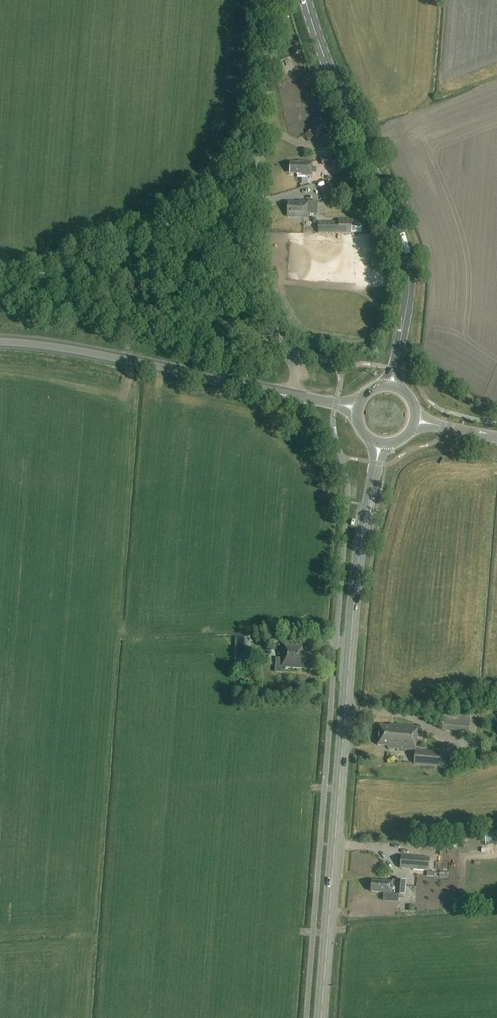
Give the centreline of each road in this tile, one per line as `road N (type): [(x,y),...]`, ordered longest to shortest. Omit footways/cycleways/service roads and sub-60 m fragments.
road 1 (secondary): [(322,1017),(358,563),(380,446)]
road 2 (secondary): [(391,387),(408,267),(306,0)]
road 3 (tertiary): [(0,341),(295,396)]
road 4 (unclassified): [(295,396),(291,365),(253,275),(255,179)]

